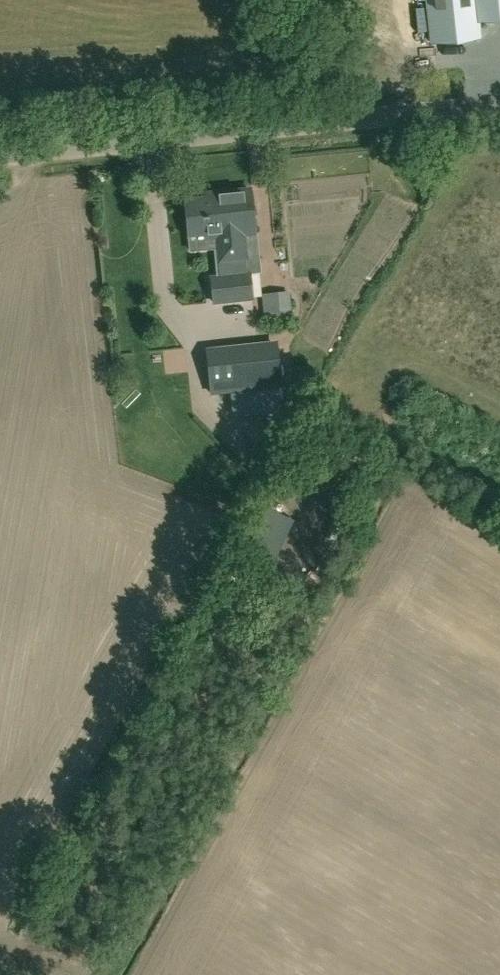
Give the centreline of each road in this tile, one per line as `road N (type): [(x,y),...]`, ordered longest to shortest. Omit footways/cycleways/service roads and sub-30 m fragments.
road 1 (unclassified): [(0,156),(499,105)]

